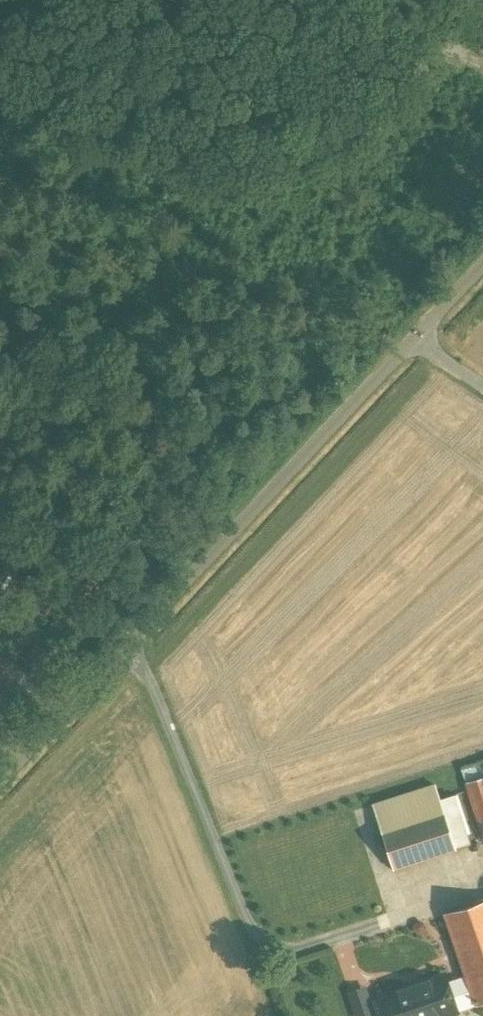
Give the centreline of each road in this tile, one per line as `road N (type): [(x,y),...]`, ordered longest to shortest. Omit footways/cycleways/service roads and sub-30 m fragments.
road 1 (unclassified): [(414,340),(0,771)]
road 2 (track): [(335,0),(482,68)]

